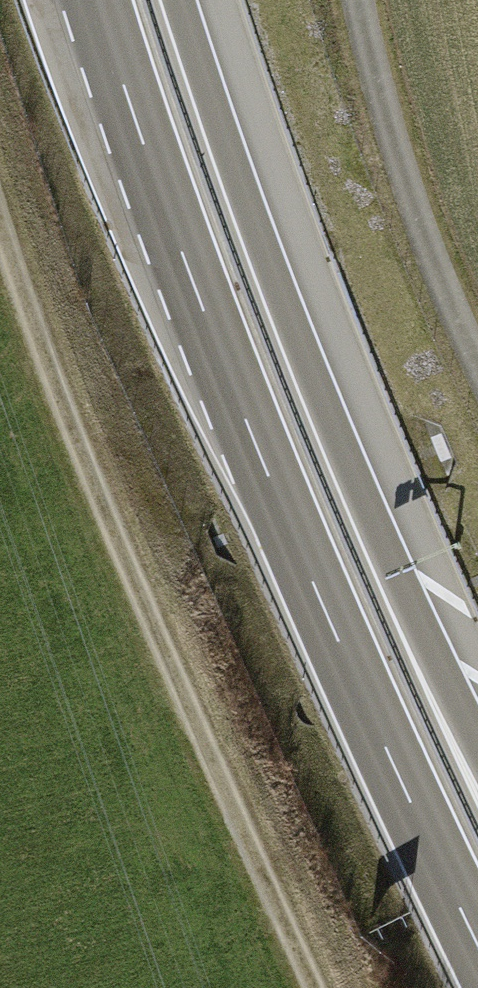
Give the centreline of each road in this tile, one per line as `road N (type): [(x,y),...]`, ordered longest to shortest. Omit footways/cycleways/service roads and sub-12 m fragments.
road 1 (trunk): [(97,0),(254,442),(477,945)]
road 2 (track): [(320,987),(121,538),(0,218)]
road 3 (trunk): [(477,743),(332,421),(180,0)]
road 4 (track): [(477,354),(431,248),(360,0)]

